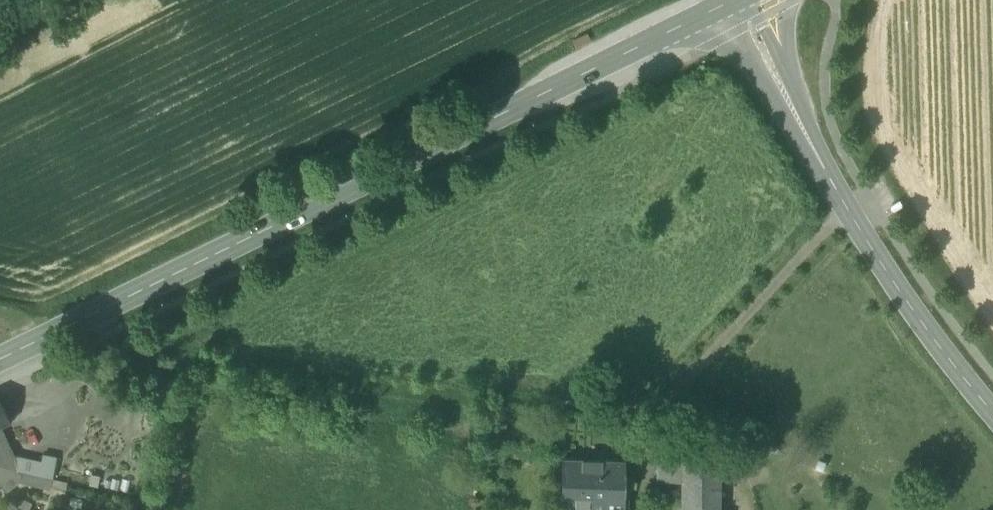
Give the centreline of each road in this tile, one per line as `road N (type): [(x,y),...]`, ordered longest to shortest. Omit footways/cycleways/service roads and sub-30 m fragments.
road 1 (secondary): [(736,2),(0,358)]
road 2 (tertiary): [(736,2),(855,215),(947,357),(992,413)]

